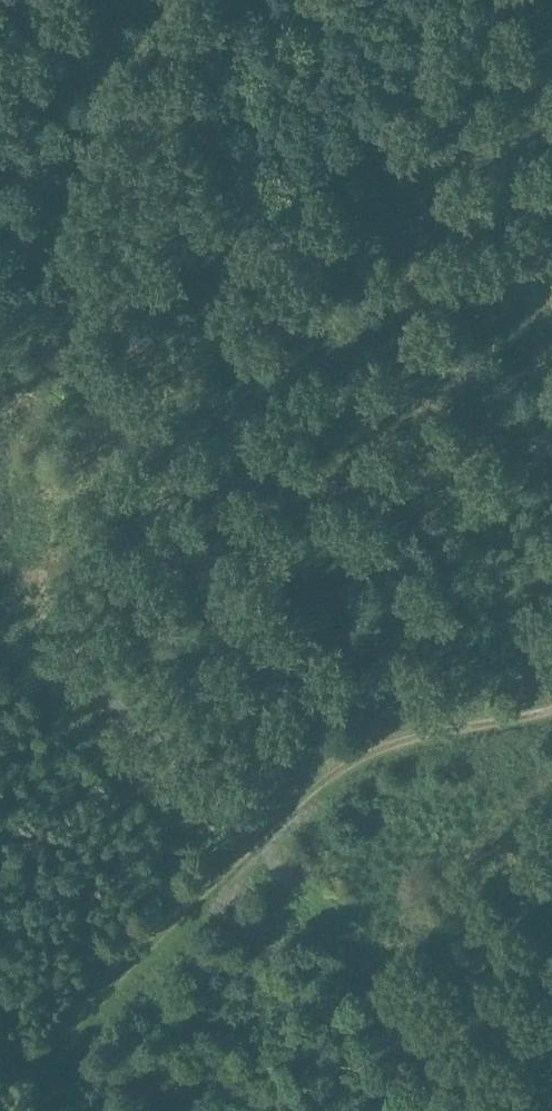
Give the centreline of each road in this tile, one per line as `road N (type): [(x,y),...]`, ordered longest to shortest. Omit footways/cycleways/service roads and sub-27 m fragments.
road 1 (track): [(0,1051),(16,1061),(308,804),(367,762),(461,732),(551,722)]

